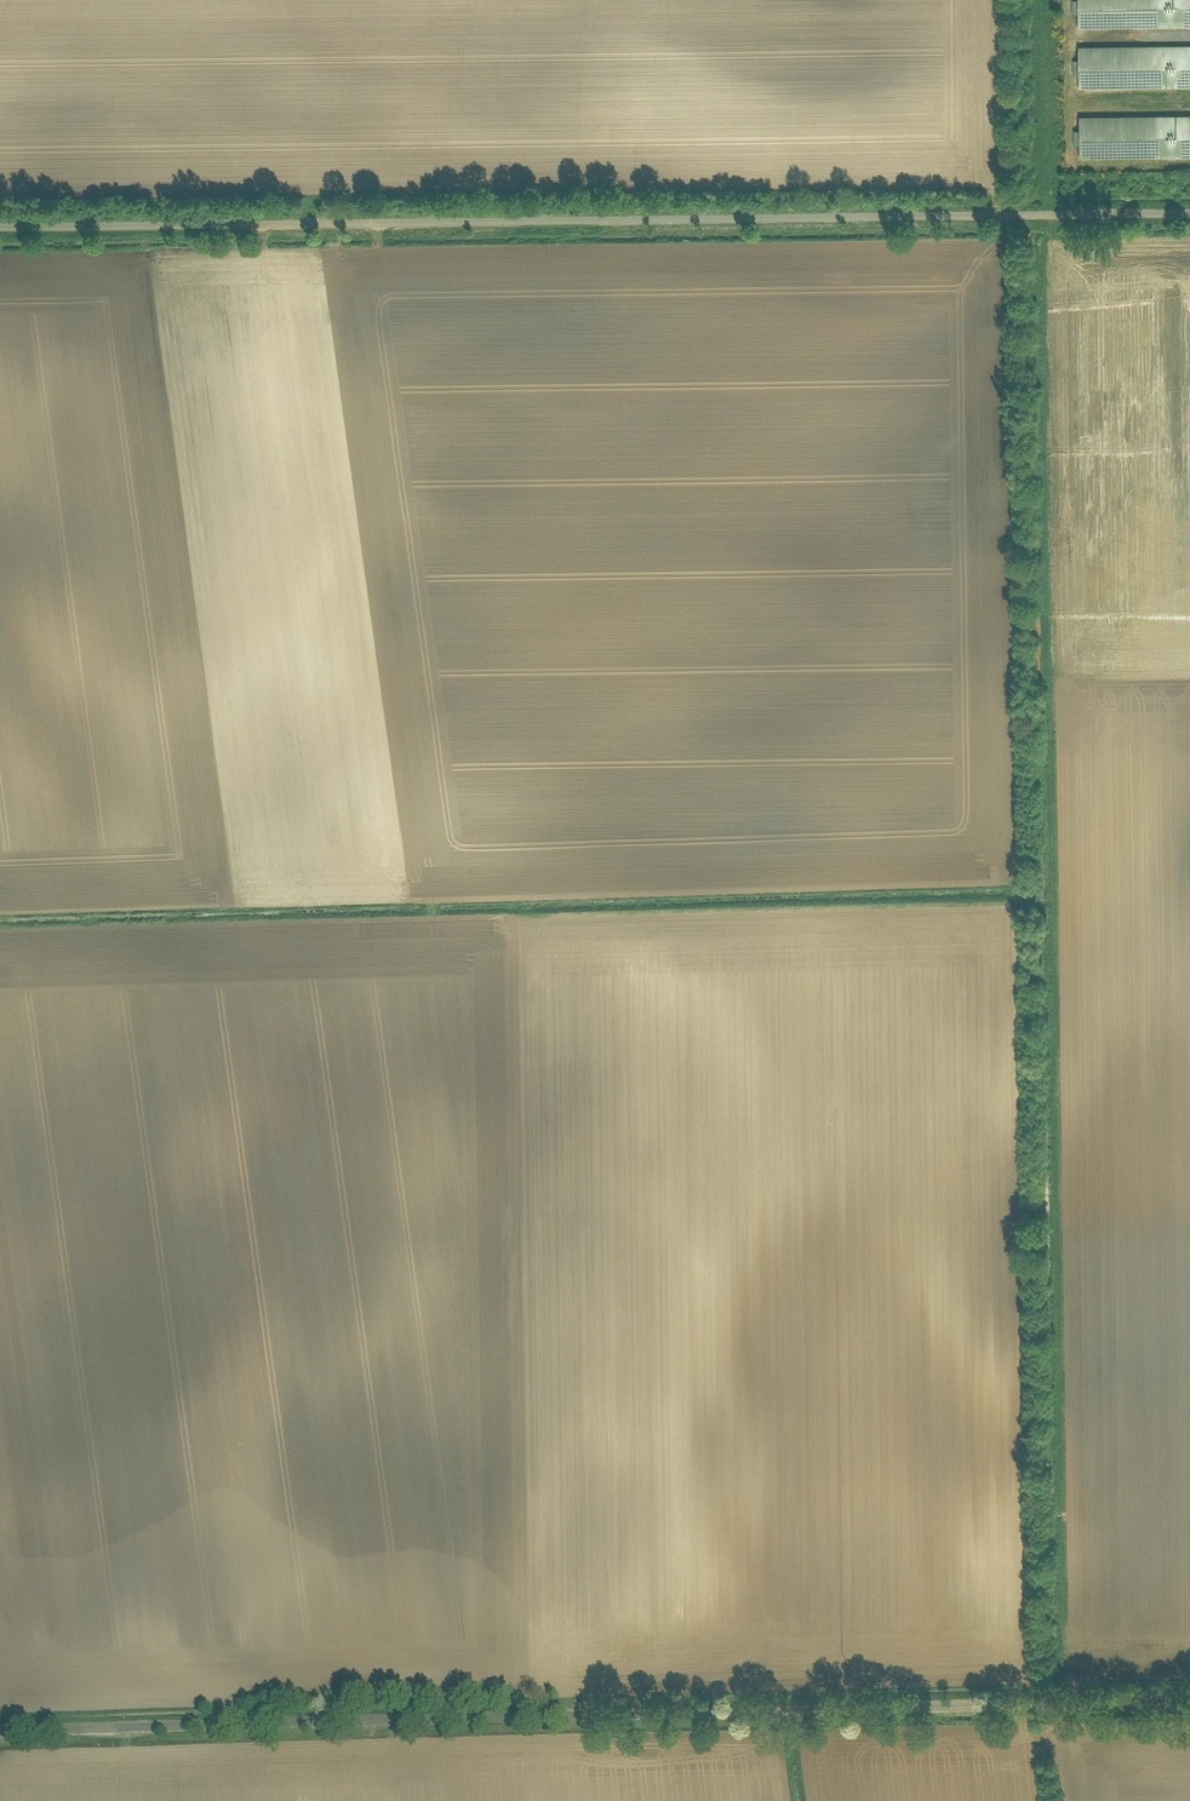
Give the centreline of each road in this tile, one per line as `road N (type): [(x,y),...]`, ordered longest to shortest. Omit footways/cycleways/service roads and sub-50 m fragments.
road 1 (tertiary): [(0,1734),(1189,1698)]
road 2 (unclassified): [(0,230),(1189,216)]

